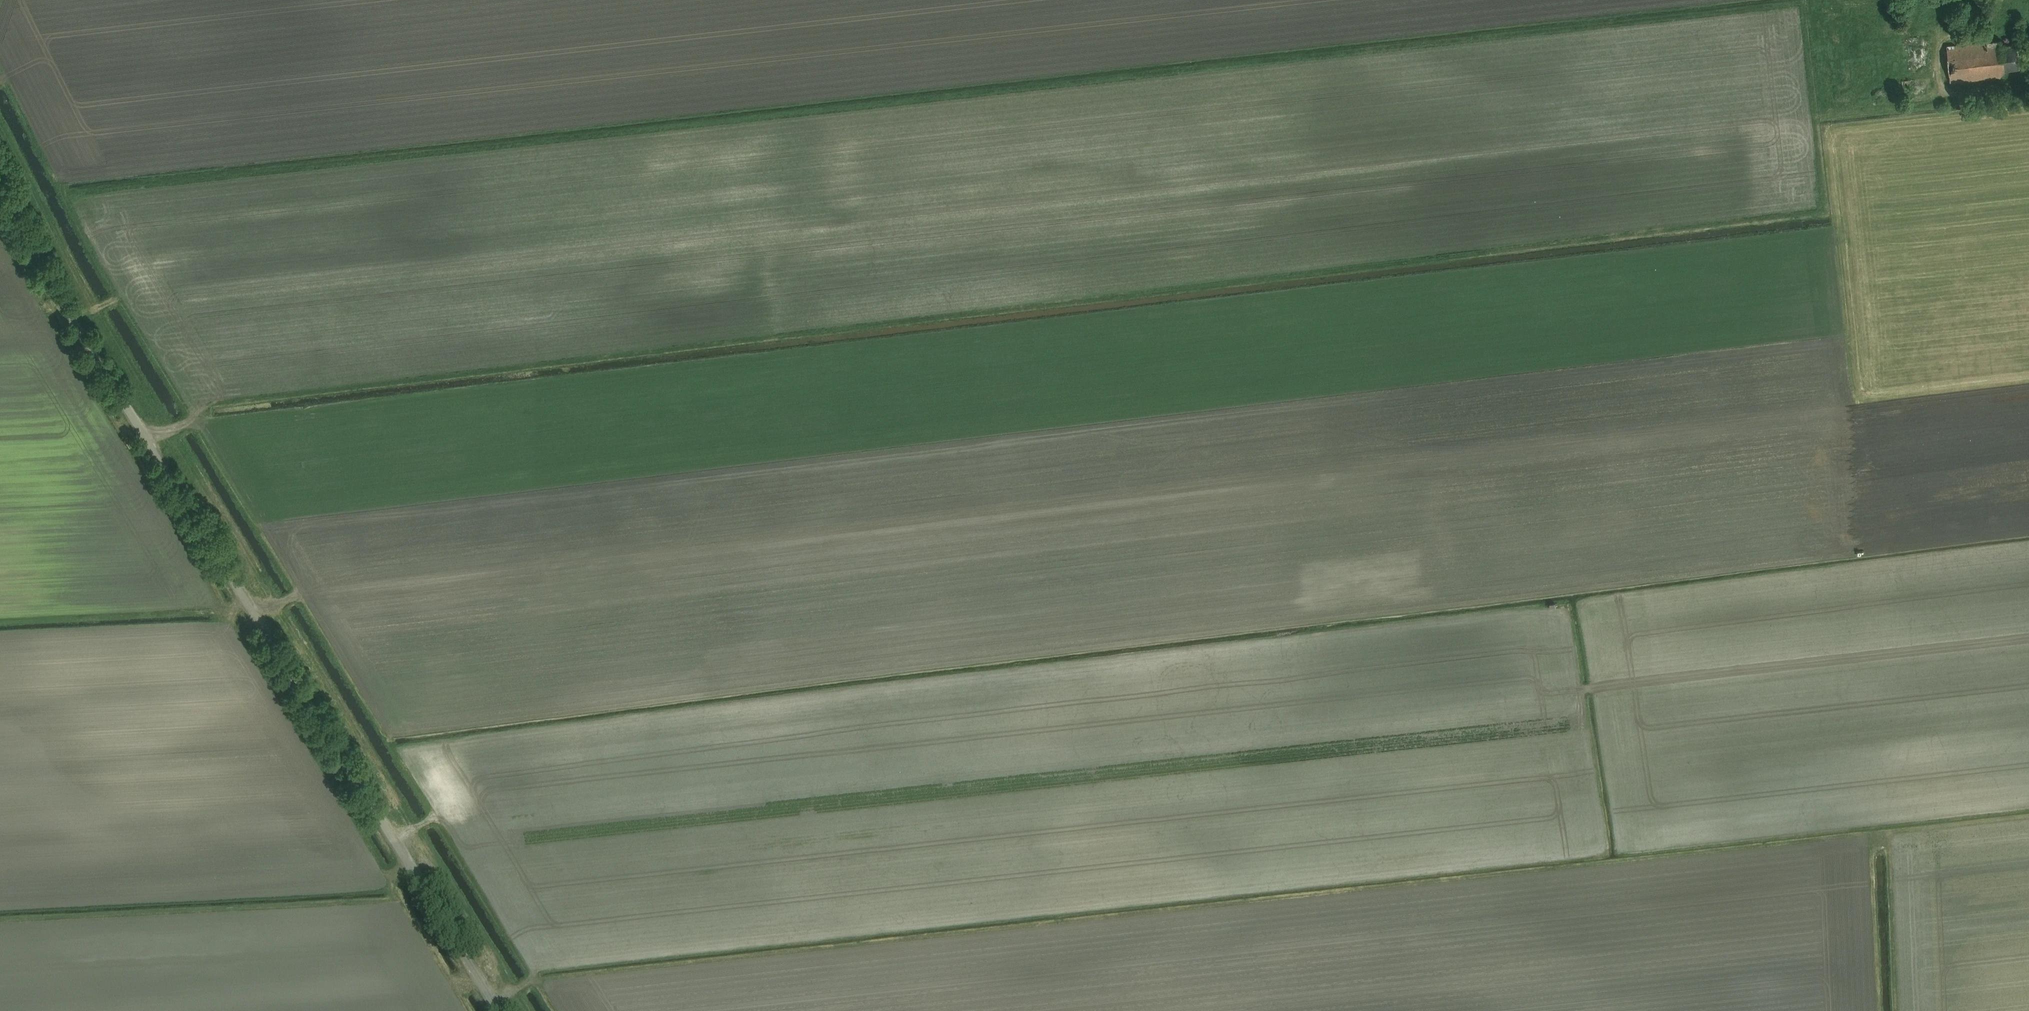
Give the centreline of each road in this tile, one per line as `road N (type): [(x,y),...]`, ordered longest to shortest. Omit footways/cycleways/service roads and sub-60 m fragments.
road 1 (track): [(2028,640),(1589,692),(1583,704),(1604,836),(1594,855),(545,969),(492,1002)]
road 2 (unclassified): [(497,1010),(86,344),(0,182)]
road 3 (track): [(2028,91),(1948,96),(1940,89),(1935,36)]

